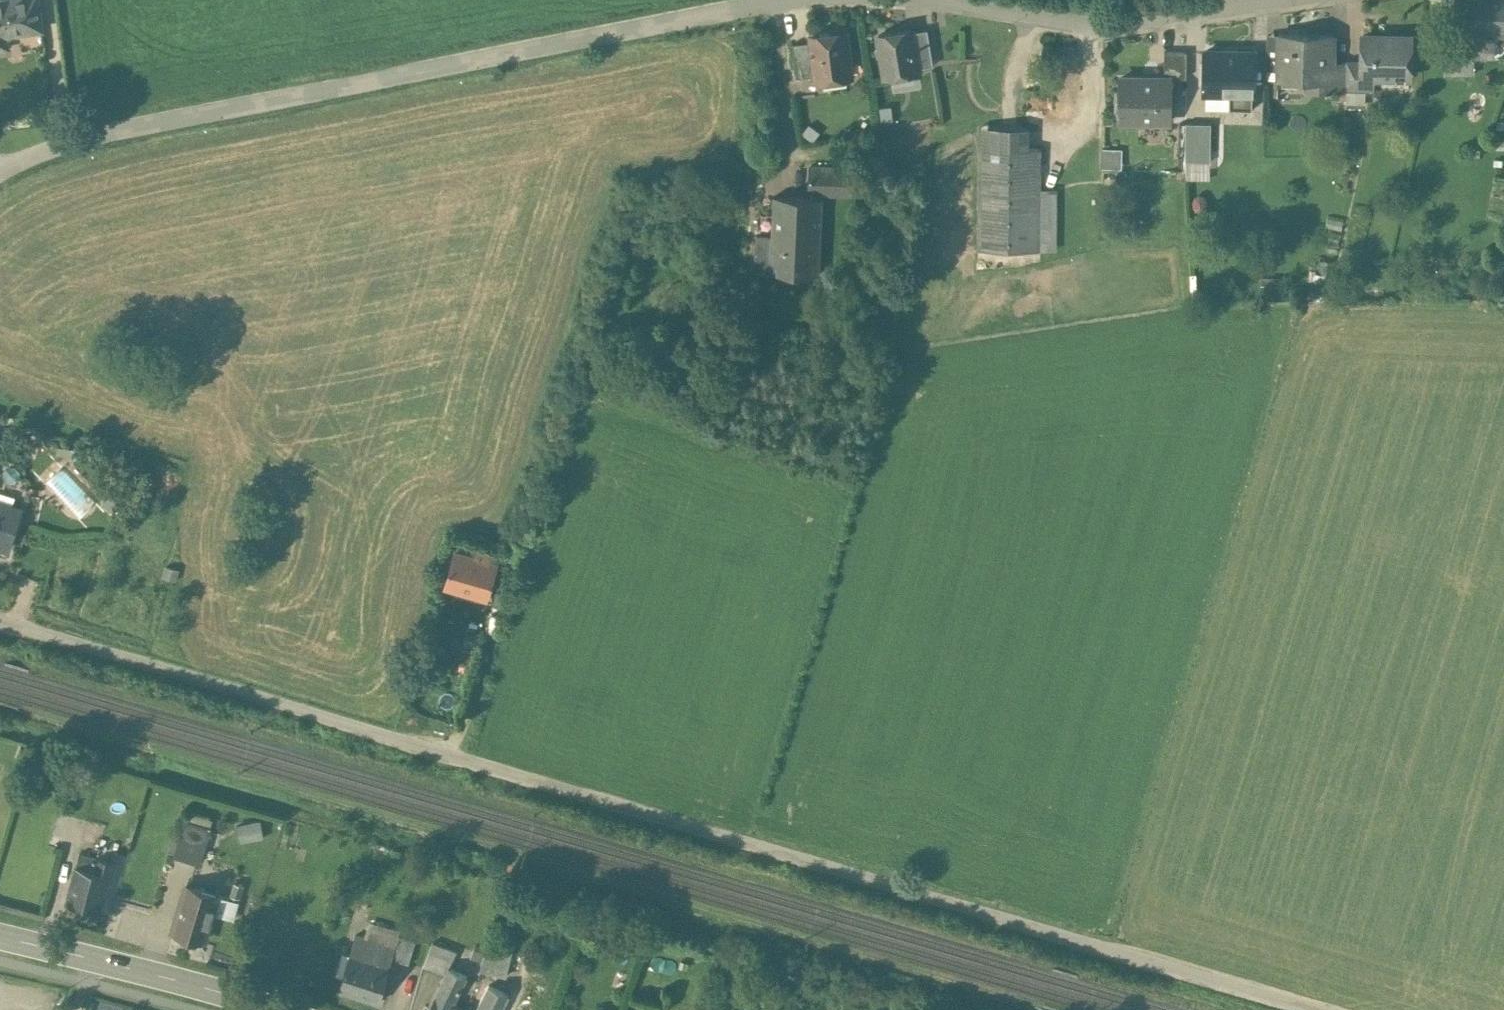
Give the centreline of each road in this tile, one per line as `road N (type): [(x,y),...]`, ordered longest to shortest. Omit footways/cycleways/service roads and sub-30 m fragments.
road 1 (unclassified): [(1342,1009),(0,615)]
road 2 (residential): [(759,0),(70,134),(0,162)]
road 3 (residential): [(1266,0),(1126,24),(972,0)]
road 4 (secondary): [(279,1009),(0,936)]

